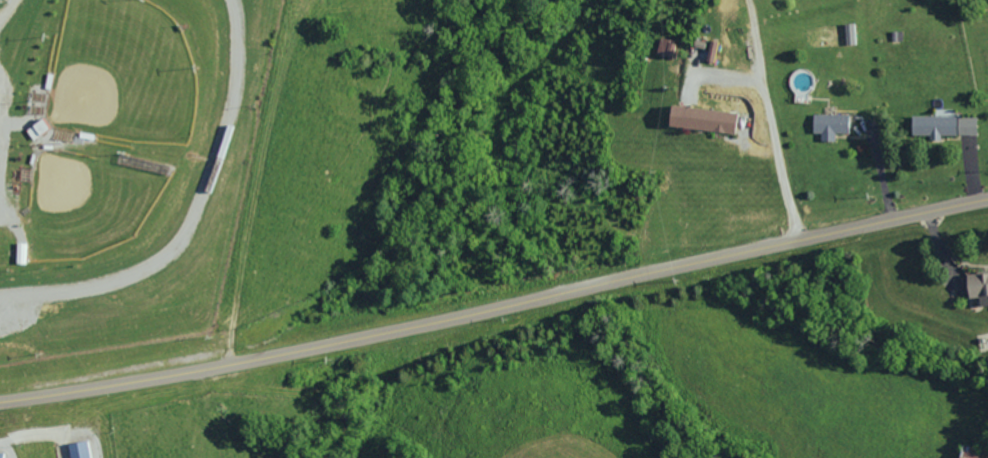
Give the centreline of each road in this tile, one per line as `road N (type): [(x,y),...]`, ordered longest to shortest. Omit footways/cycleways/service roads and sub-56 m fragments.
road 1 (secondary): [(0,400),(365,337),(987,197)]

